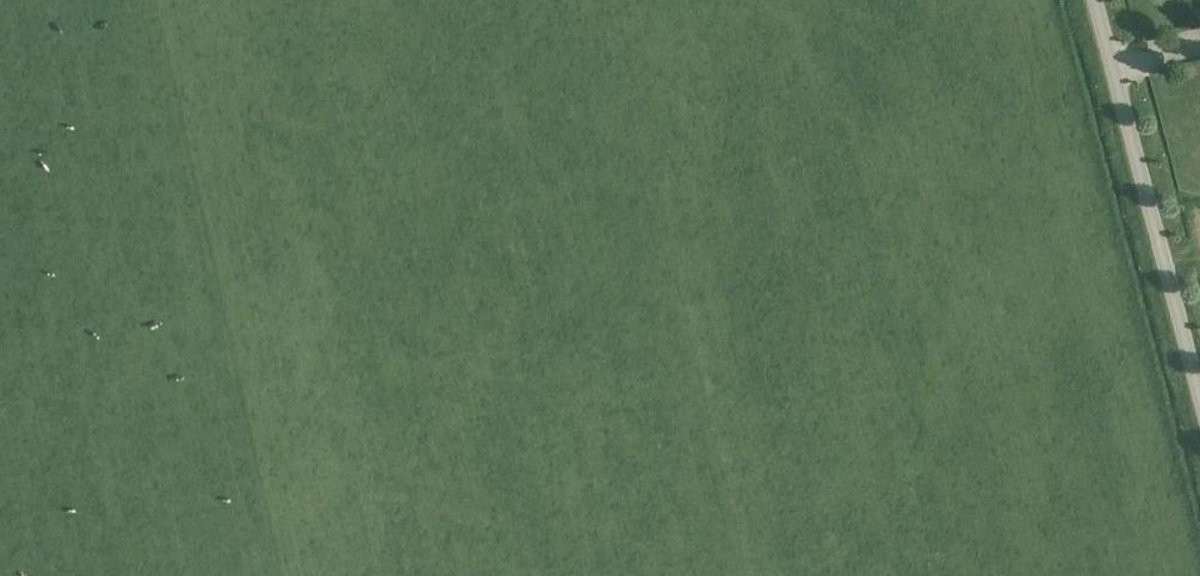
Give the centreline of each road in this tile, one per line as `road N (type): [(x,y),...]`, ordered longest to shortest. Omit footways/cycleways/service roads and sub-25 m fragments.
road 1 (unclassified): [(1199,415),(1089,0)]

